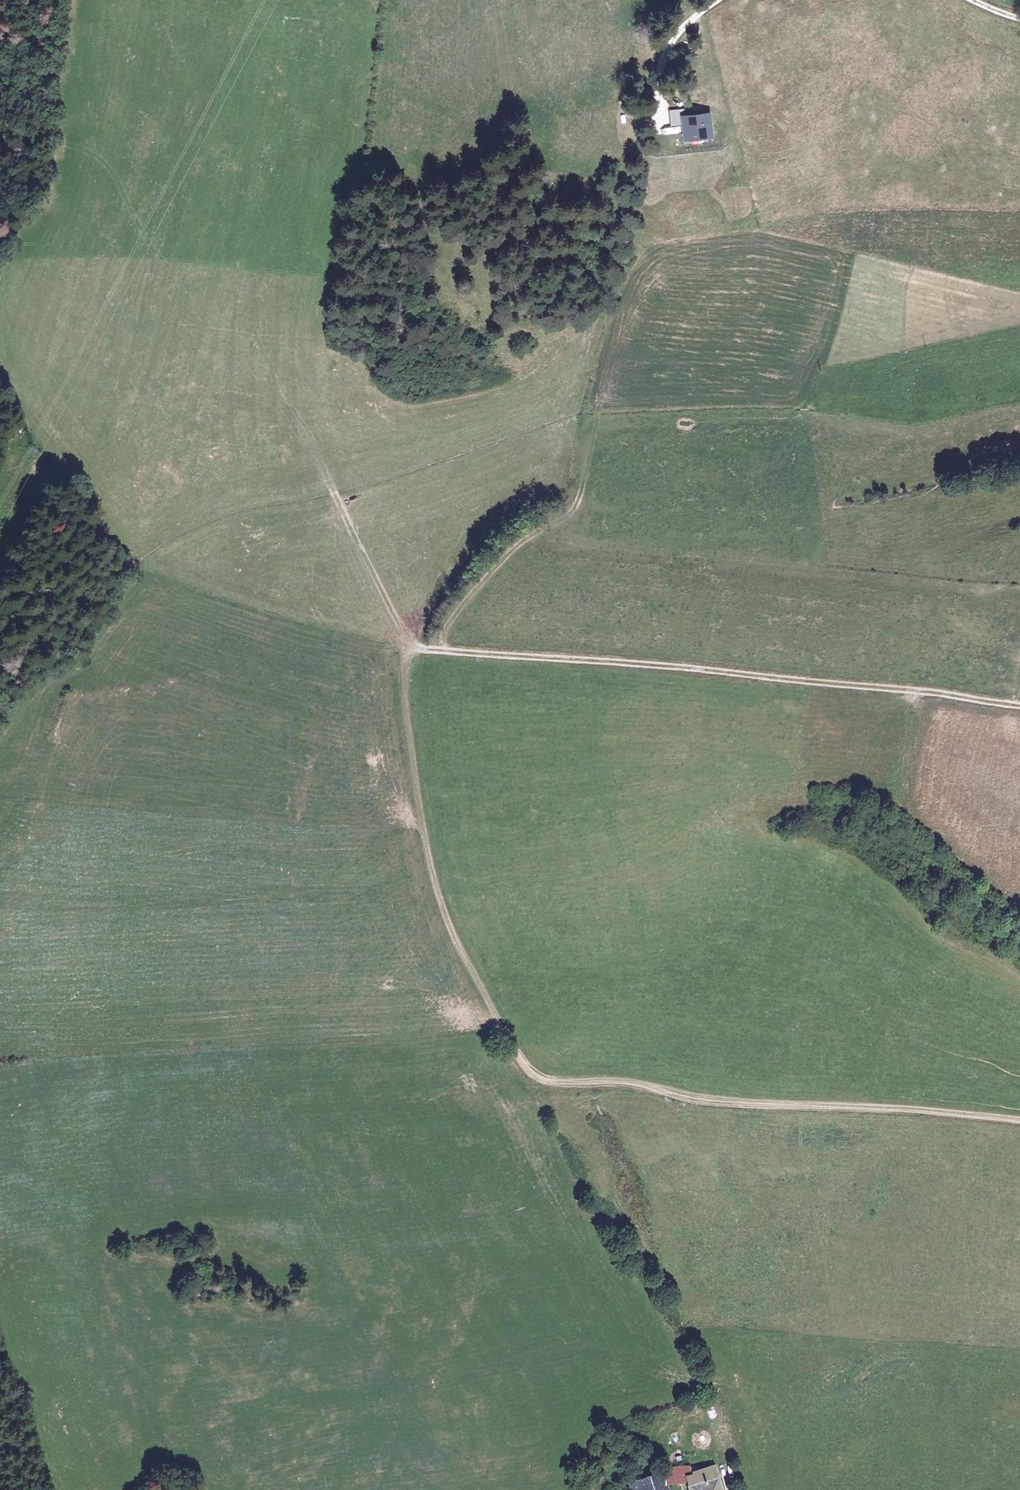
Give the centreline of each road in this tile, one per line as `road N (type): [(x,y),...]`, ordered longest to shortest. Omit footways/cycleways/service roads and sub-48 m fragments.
road 1 (track): [(1019,1124),(686,1102),(629,1084),(555,1083),(530,1071),(451,931),(427,844),(402,644),(332,497)]
road 2 (track): [(1019,707),(402,644)]
road 3 (track): [(663,132),(656,102),(670,44),(717,0)]

